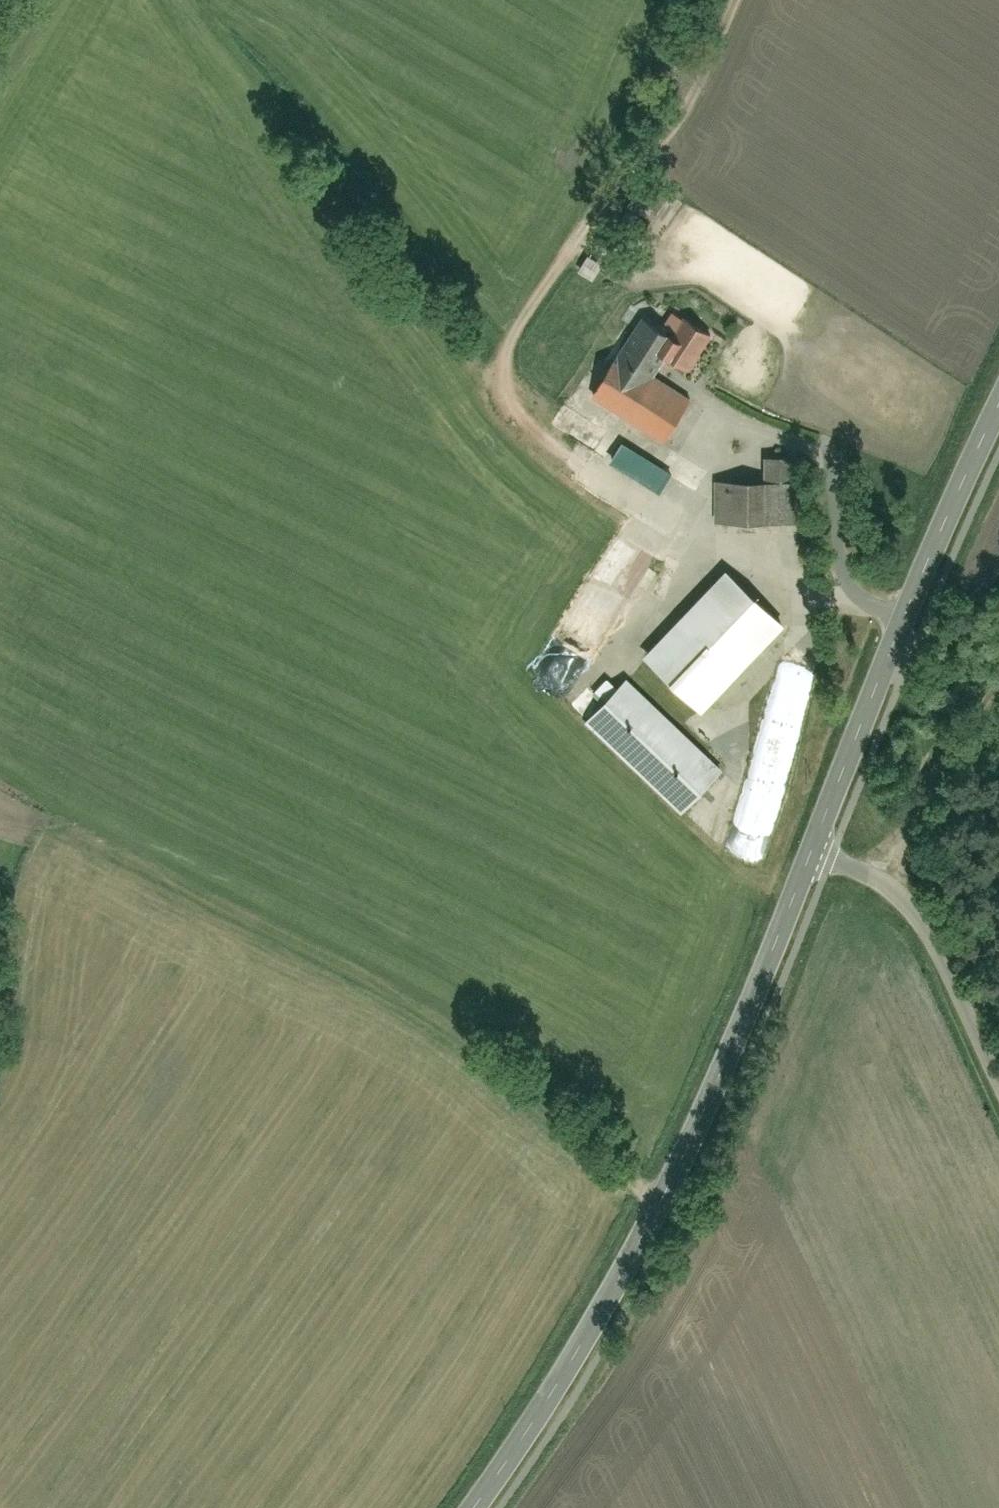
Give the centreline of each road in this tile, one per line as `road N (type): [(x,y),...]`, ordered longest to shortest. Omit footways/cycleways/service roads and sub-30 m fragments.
road 1 (tertiary): [(478,1507),(616,1288),(727,1077),(806,853)]
road 2 (tertiary): [(806,853),(998,406)]
road 3 (unclassified): [(998,1082),(914,908),(876,876),(806,853)]

